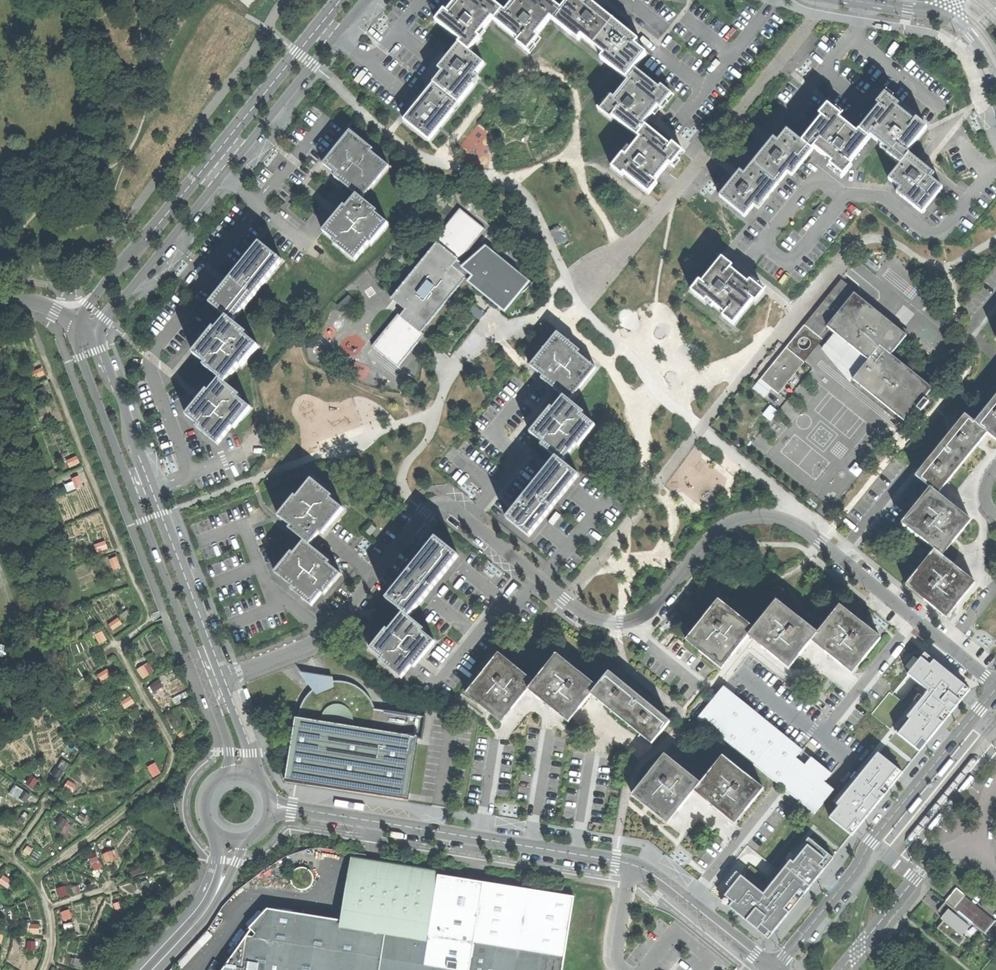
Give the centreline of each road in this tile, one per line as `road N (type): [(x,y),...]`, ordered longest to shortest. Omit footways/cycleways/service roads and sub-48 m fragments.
road 1 (residential): [(225,677),(329,634),(438,502),(582,612),(609,621),(653,607),(723,526),(748,516),(786,520),(995,684)]
road 2 (tertiary): [(772,969),(634,865),(272,805)]
road 3 (tertiary): [(99,330),(366,0)]
road 4 (tertiary): [(340,0),(82,323)]
road 5 (tertiary): [(82,323),(82,356),(206,684)]
road 6 (tertiary): [(225,677),(99,330)]
road 7 (tertiary): [(774,969),(995,688)]
road 8 (residential): [(841,969),(933,856),(974,849)]
road 9 (tertiary): [(220,836),(205,897),(140,969)]
road 10 (tertiary): [(159,969),(212,910),(247,840)]

